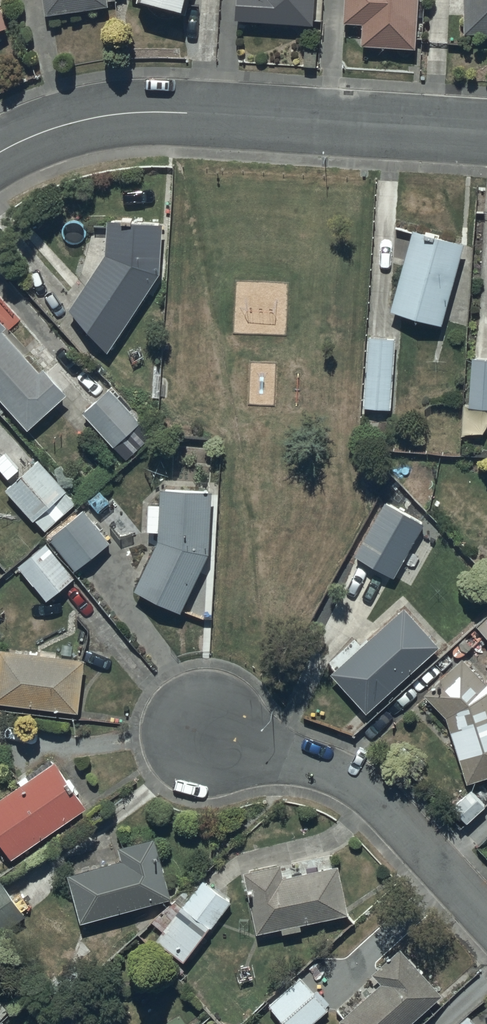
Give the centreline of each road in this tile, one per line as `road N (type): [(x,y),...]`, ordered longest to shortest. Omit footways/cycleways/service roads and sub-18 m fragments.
road 1 (residential): [(0,156),(67,124),(140,116),(486,134)]
road 2 (residential): [(206,734),(310,759),(353,779),(486,916)]

